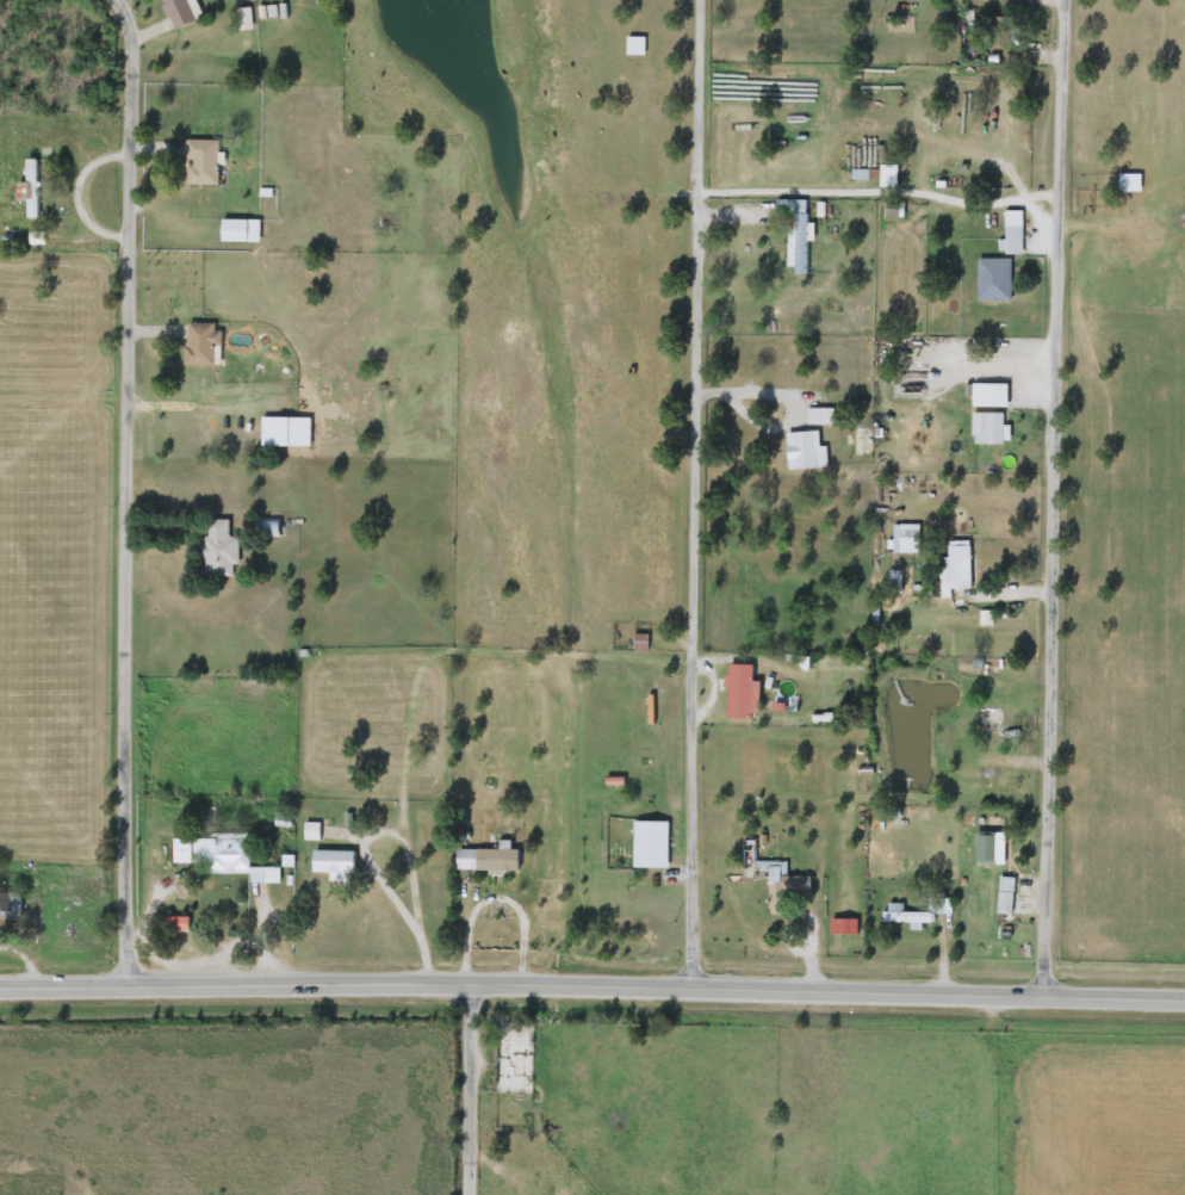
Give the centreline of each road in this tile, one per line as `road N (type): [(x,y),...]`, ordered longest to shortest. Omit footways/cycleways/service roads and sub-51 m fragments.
road 1 (secondary): [(1184,997),(423,979),(0,982)]
road 2 (residential): [(1043,989),(1065,0)]
road 3 (residential): [(694,984),(700,0)]
road 4 (residential): [(124,982),(130,31),(119,0)]
road 5 (residential): [(469,1194),(470,980)]

